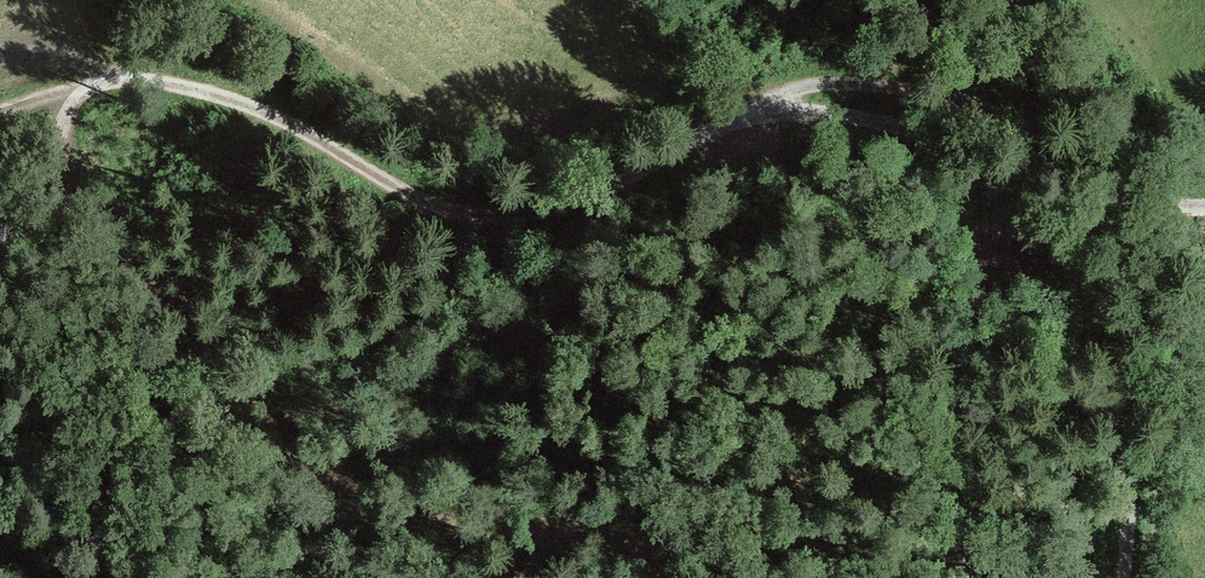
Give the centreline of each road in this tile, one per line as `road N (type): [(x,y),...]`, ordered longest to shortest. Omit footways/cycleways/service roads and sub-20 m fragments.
road 1 (track): [(87,87),(61,124),(58,164),(83,209),(334,478),(379,502),(435,515),(590,527),(633,541),(651,559),(654,577)]
road 2 (track): [(756,116),(865,124),(964,154),(1007,184),(1075,263),(1122,375),(1129,413),(1128,577)]
road 3 (track): [(756,116),(700,134),(600,190),(485,219),(409,195),(217,94),(118,78)]
road 4 (track): [(1204,205),(1187,208),(1123,184),(1038,138),(923,96),(804,93),(756,116)]
road 5 (track): [(118,78),(78,62),(0,50)]
road 6 (track): [(0,106),(118,78)]

